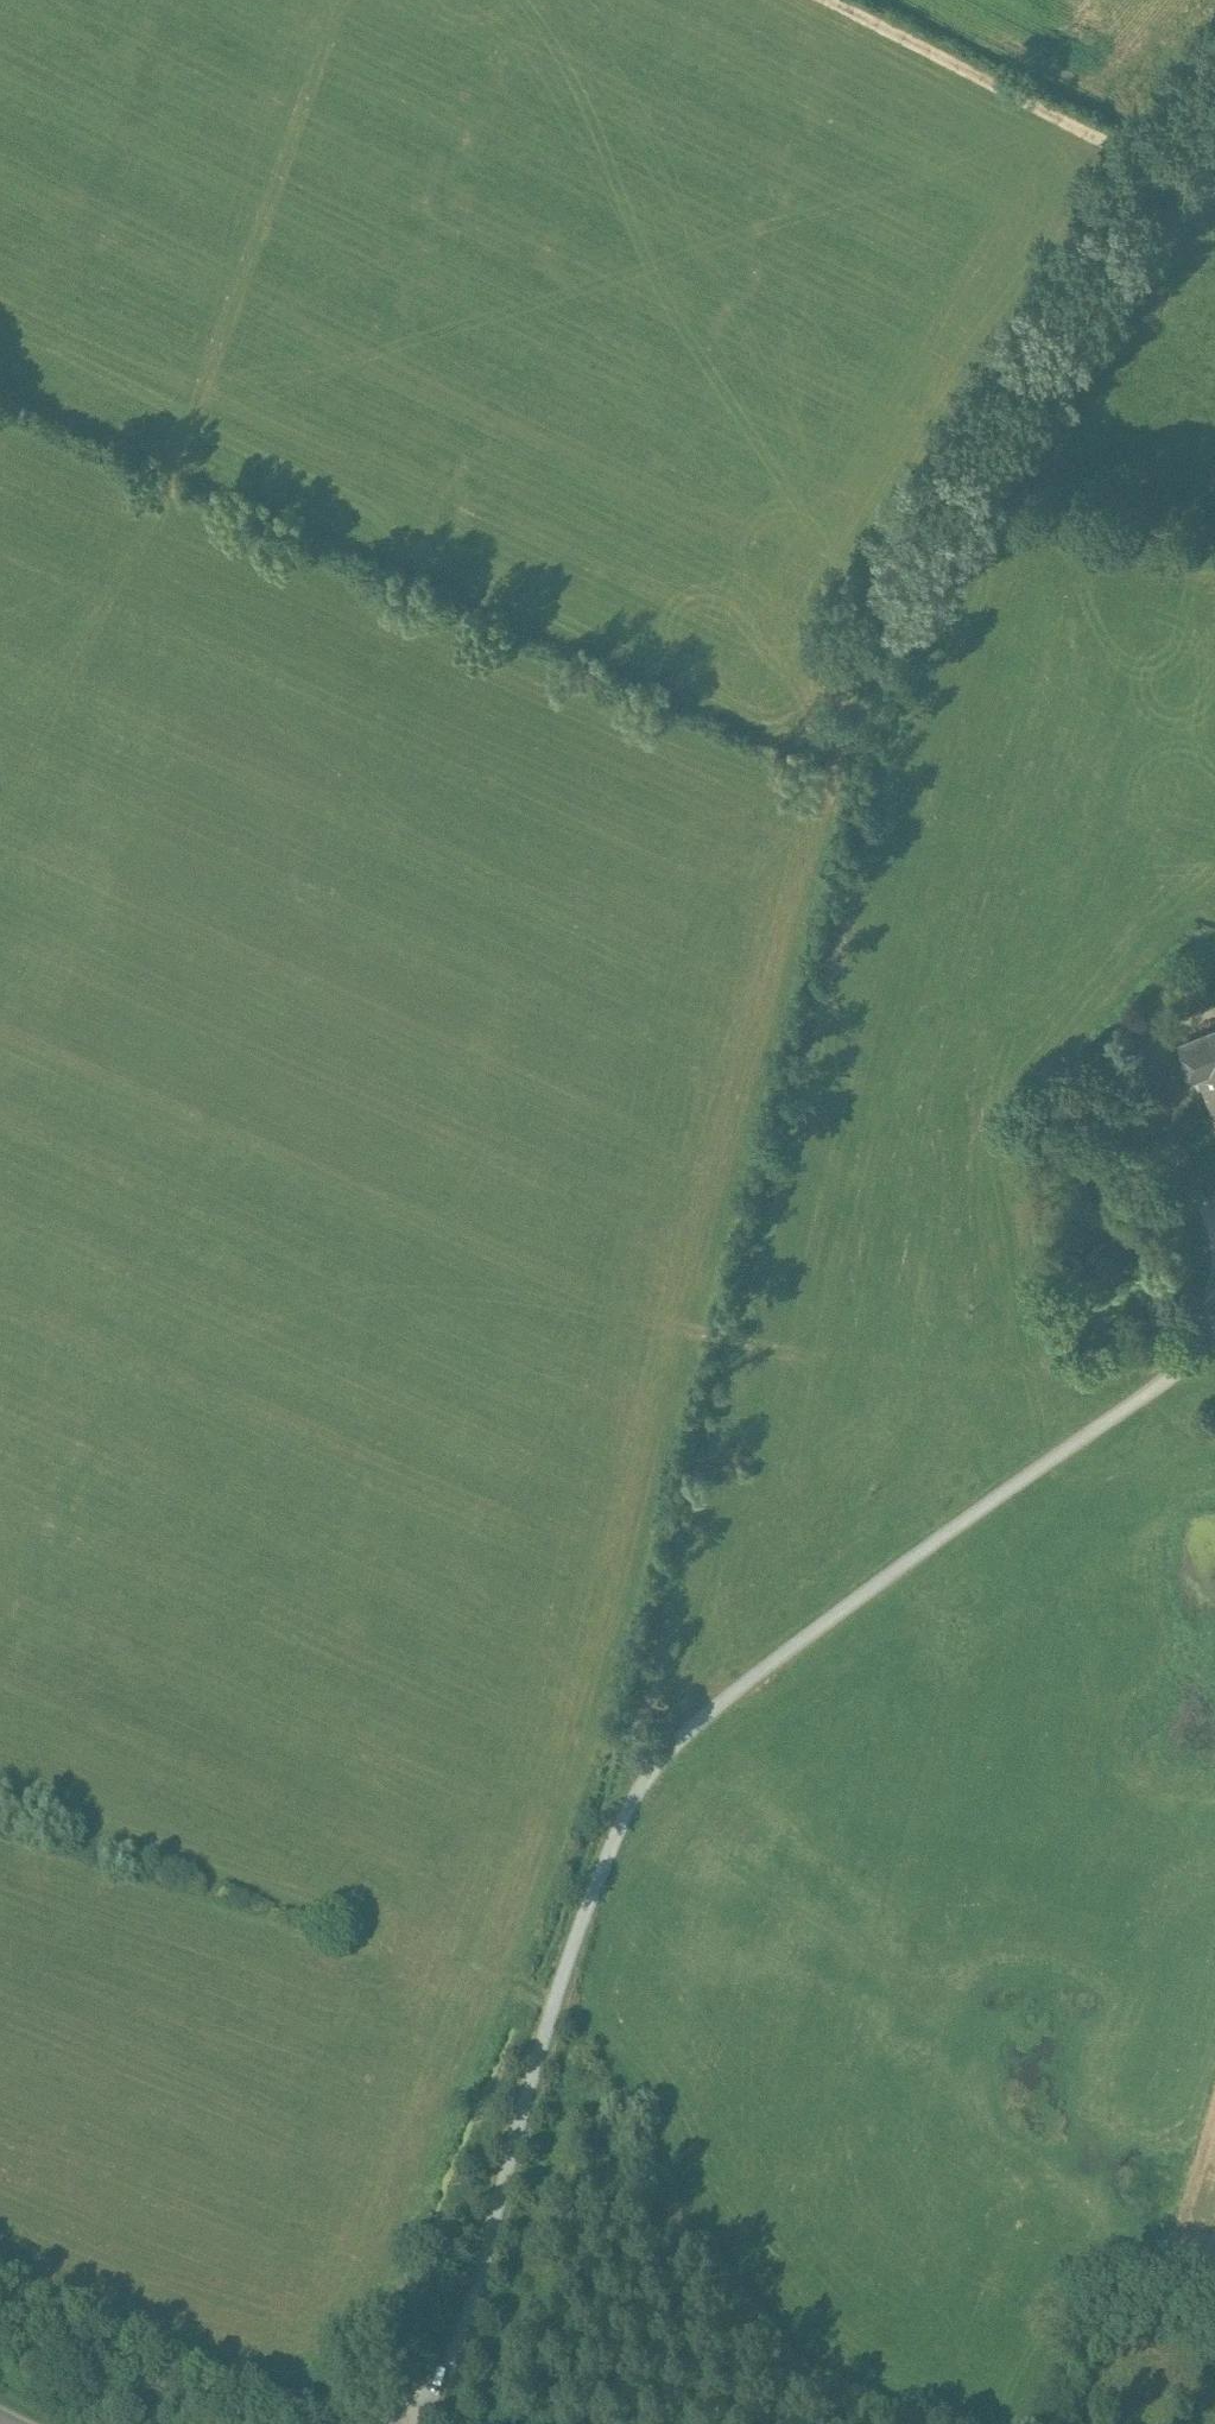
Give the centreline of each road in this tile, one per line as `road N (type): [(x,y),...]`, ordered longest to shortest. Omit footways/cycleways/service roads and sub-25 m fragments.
road 1 (track): [(400,2416),(434,2391),(448,2368),(585,1917),(657,1765),(767,1666),(1214,1340)]
road 2 (track): [(400,2416),(262,2385),(0,2287)]

